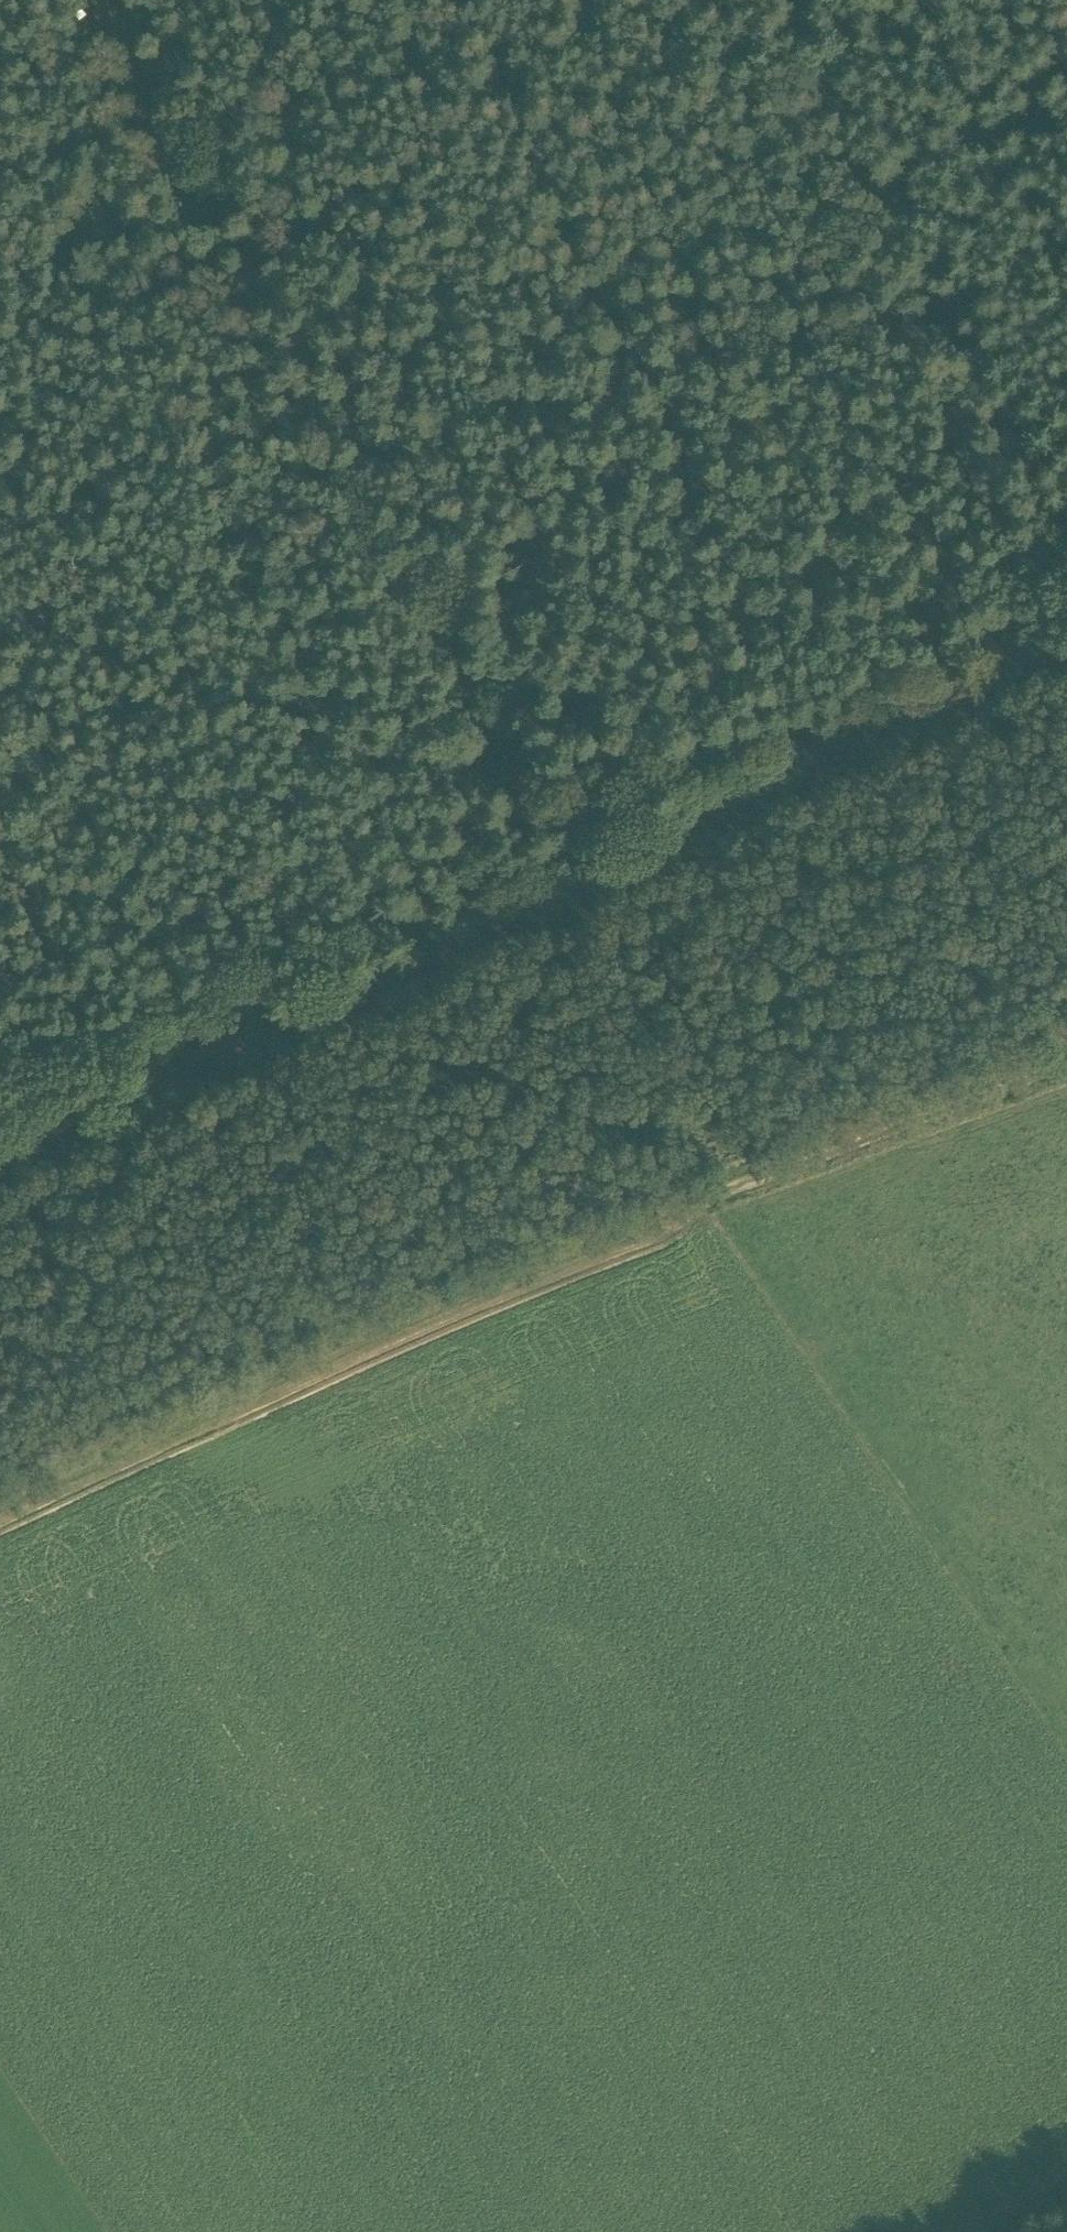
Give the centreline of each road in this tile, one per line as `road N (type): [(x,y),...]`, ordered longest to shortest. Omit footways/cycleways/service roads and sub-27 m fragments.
road 1 (track): [(0,1500),(299,1363),(1032,1069)]
road 2 (track): [(0,1154),(119,1105),(964,690)]

